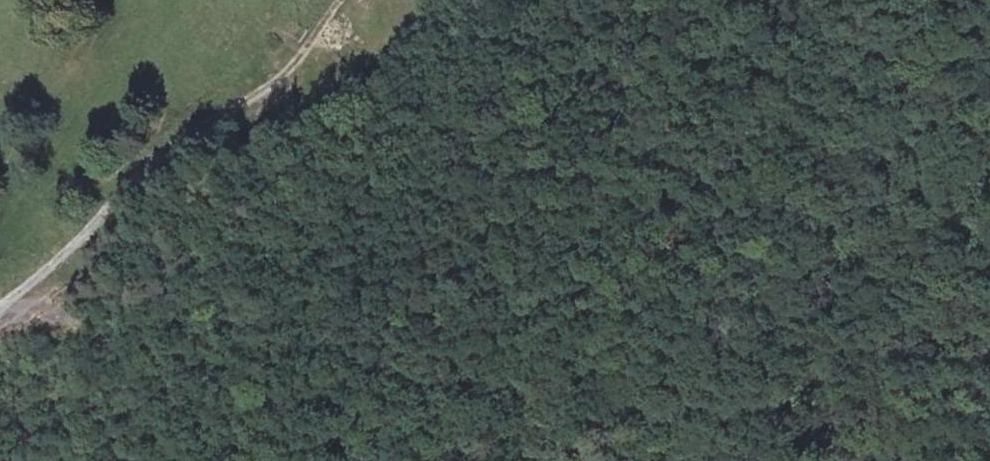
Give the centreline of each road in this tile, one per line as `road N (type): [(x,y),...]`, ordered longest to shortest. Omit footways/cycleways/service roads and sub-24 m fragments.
road 1 (track): [(342,0),(267,95),(177,157),(0,308)]

